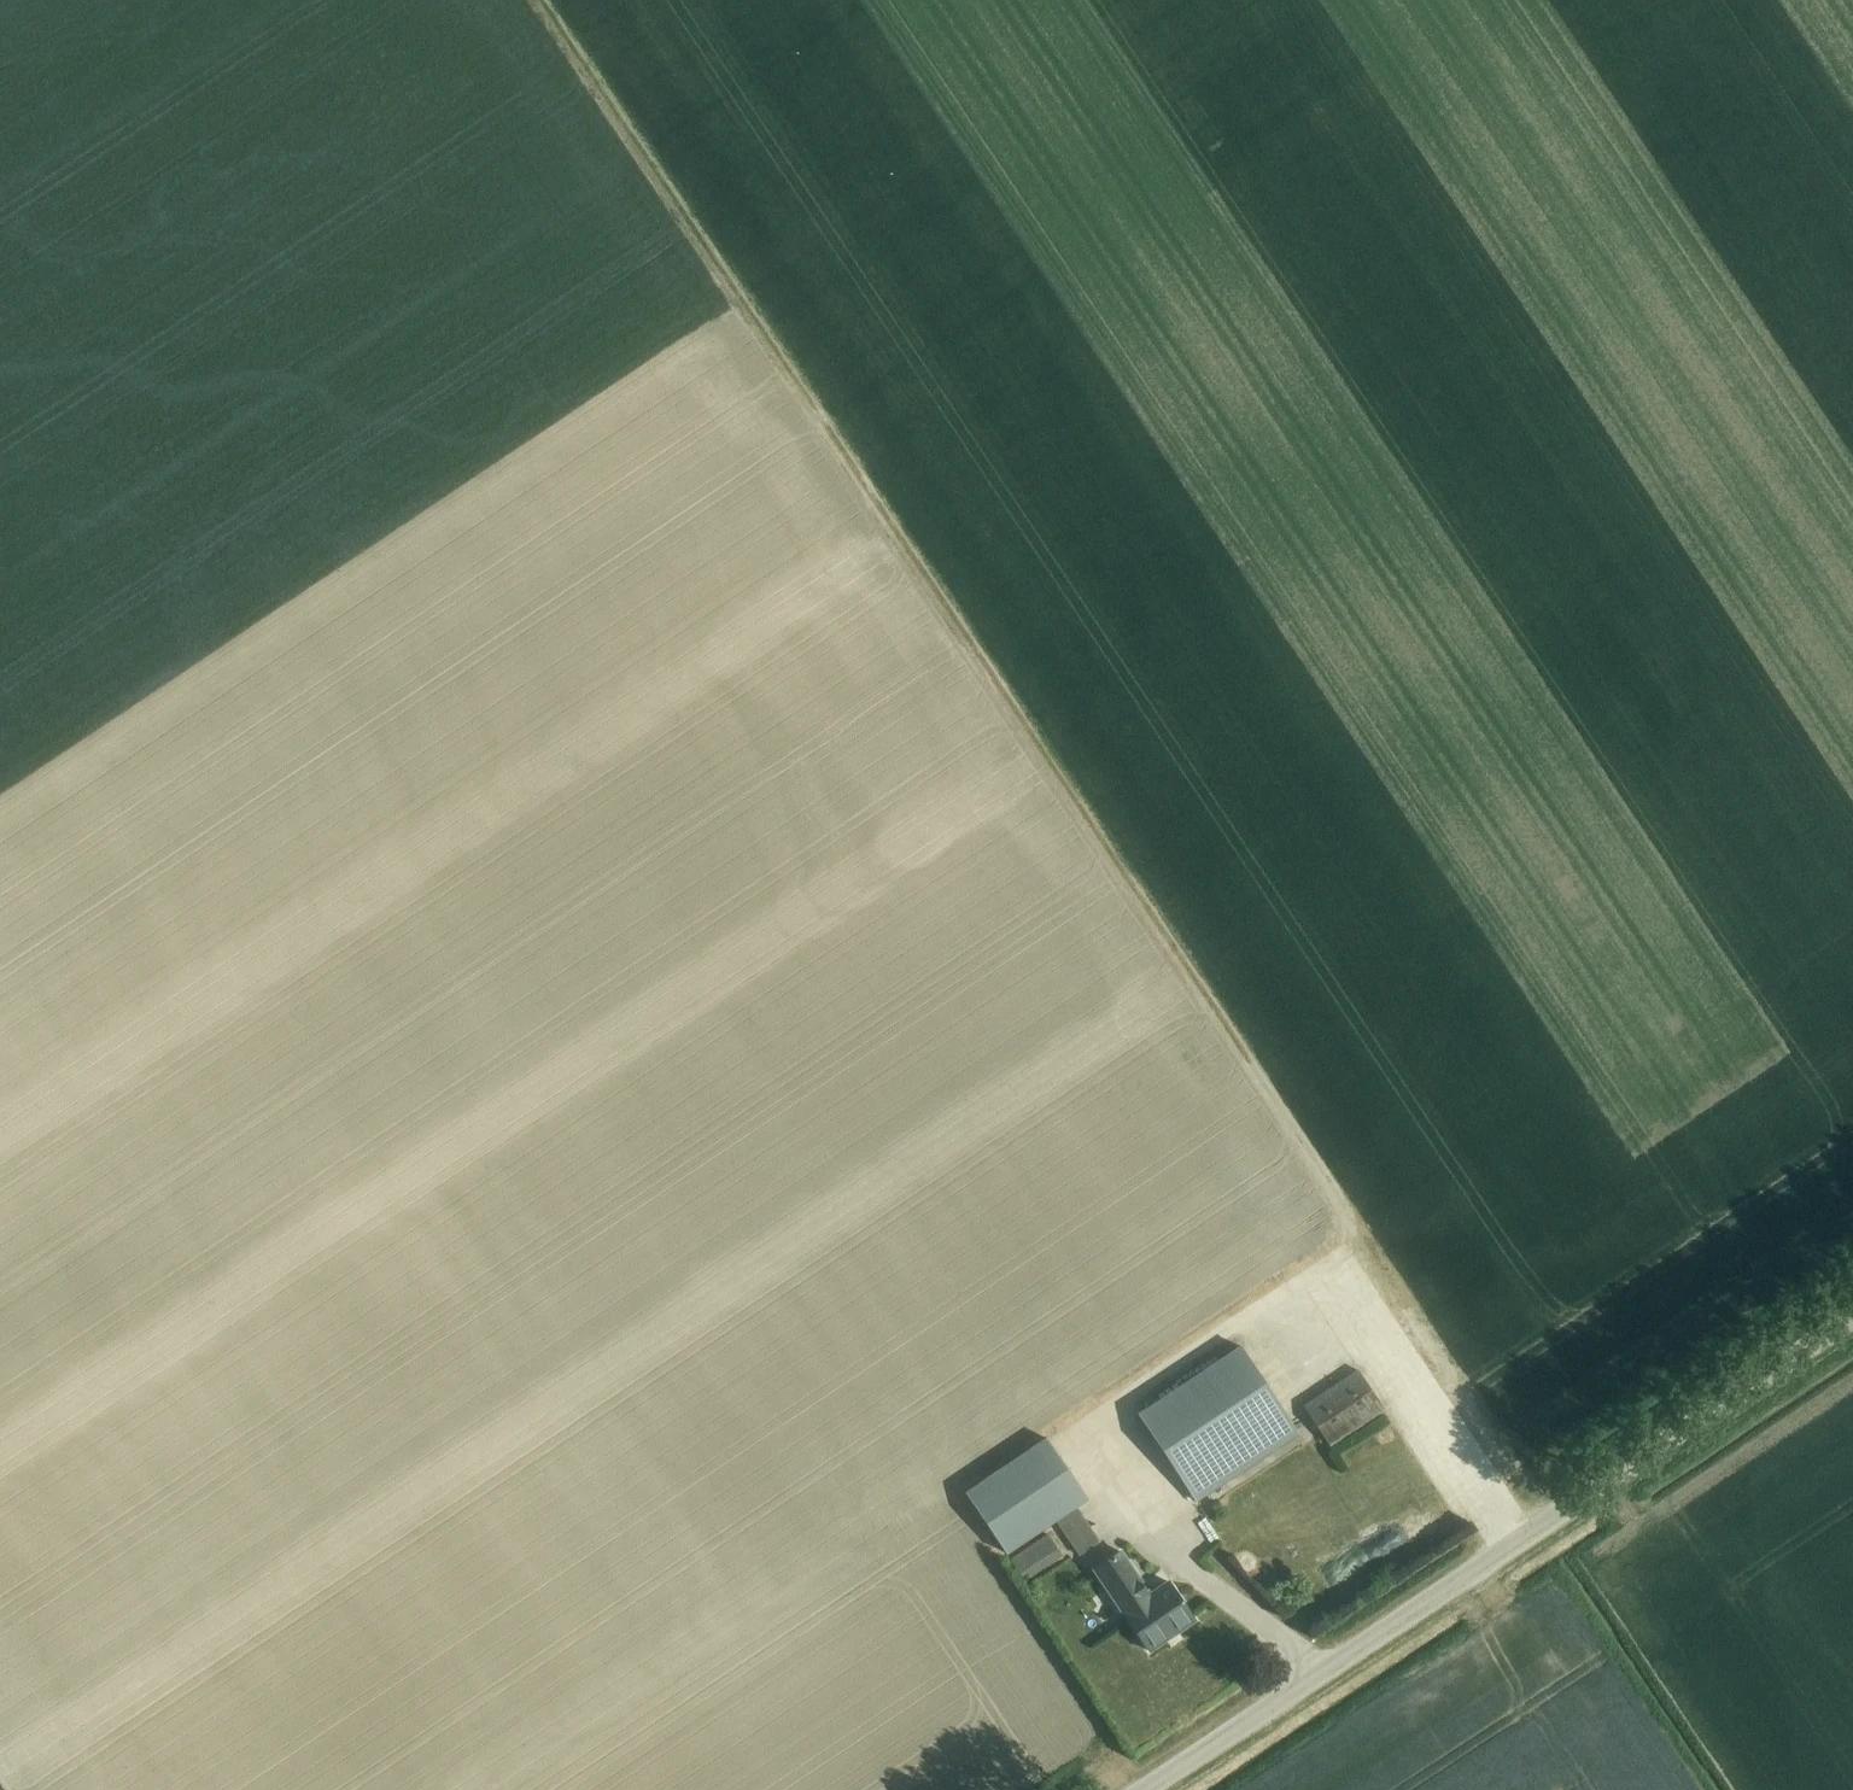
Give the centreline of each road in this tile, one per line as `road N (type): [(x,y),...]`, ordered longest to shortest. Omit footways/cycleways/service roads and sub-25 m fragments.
road 1 (unclassified): [(1144,1789),(1852,1317)]

